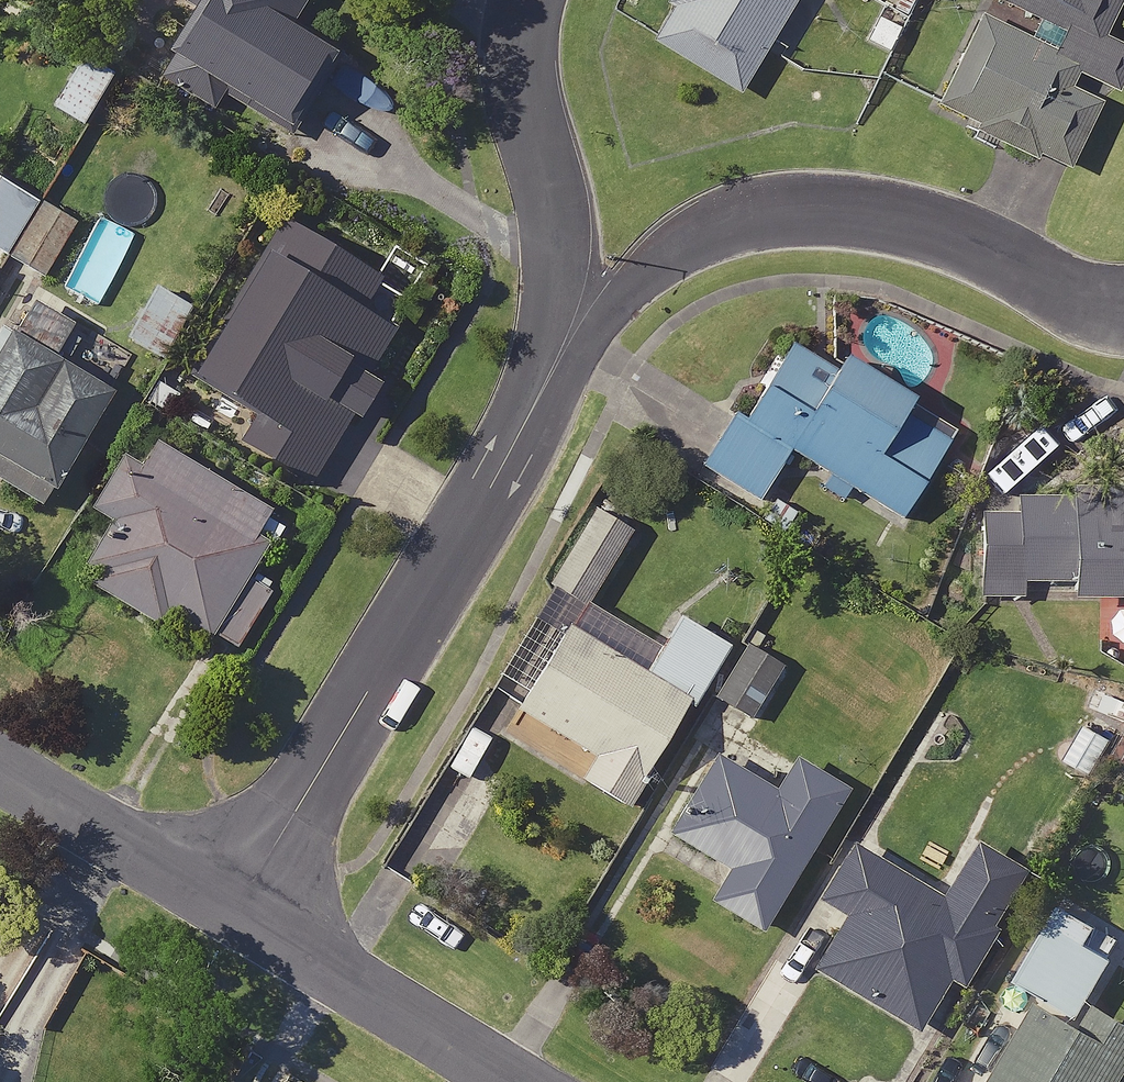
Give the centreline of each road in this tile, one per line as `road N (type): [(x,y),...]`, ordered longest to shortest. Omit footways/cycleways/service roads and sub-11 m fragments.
road 1 (residential): [(231,915),(560,360)]
road 2 (residential): [(1123,342),(1079,344),(867,239),(760,246)]
road 3 (residential): [(560,360),(577,78),(562,0)]
road 4 (residential): [(231,915),(508,1081)]
road 5 (residential): [(0,773),(231,915)]
road 6 (residential): [(760,246),(560,360)]

